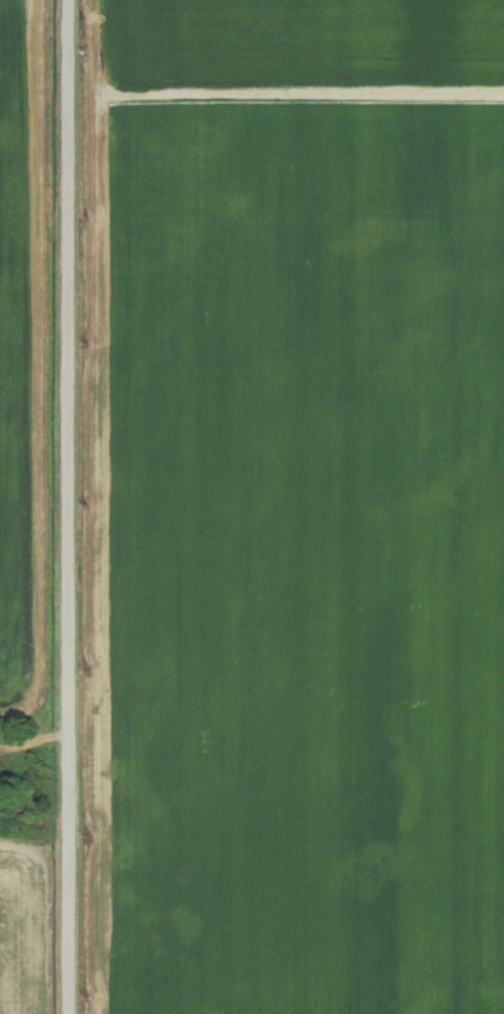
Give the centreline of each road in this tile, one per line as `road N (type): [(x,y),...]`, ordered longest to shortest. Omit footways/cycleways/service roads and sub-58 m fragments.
road 1 (tertiary): [(69,1013),(70,0)]

